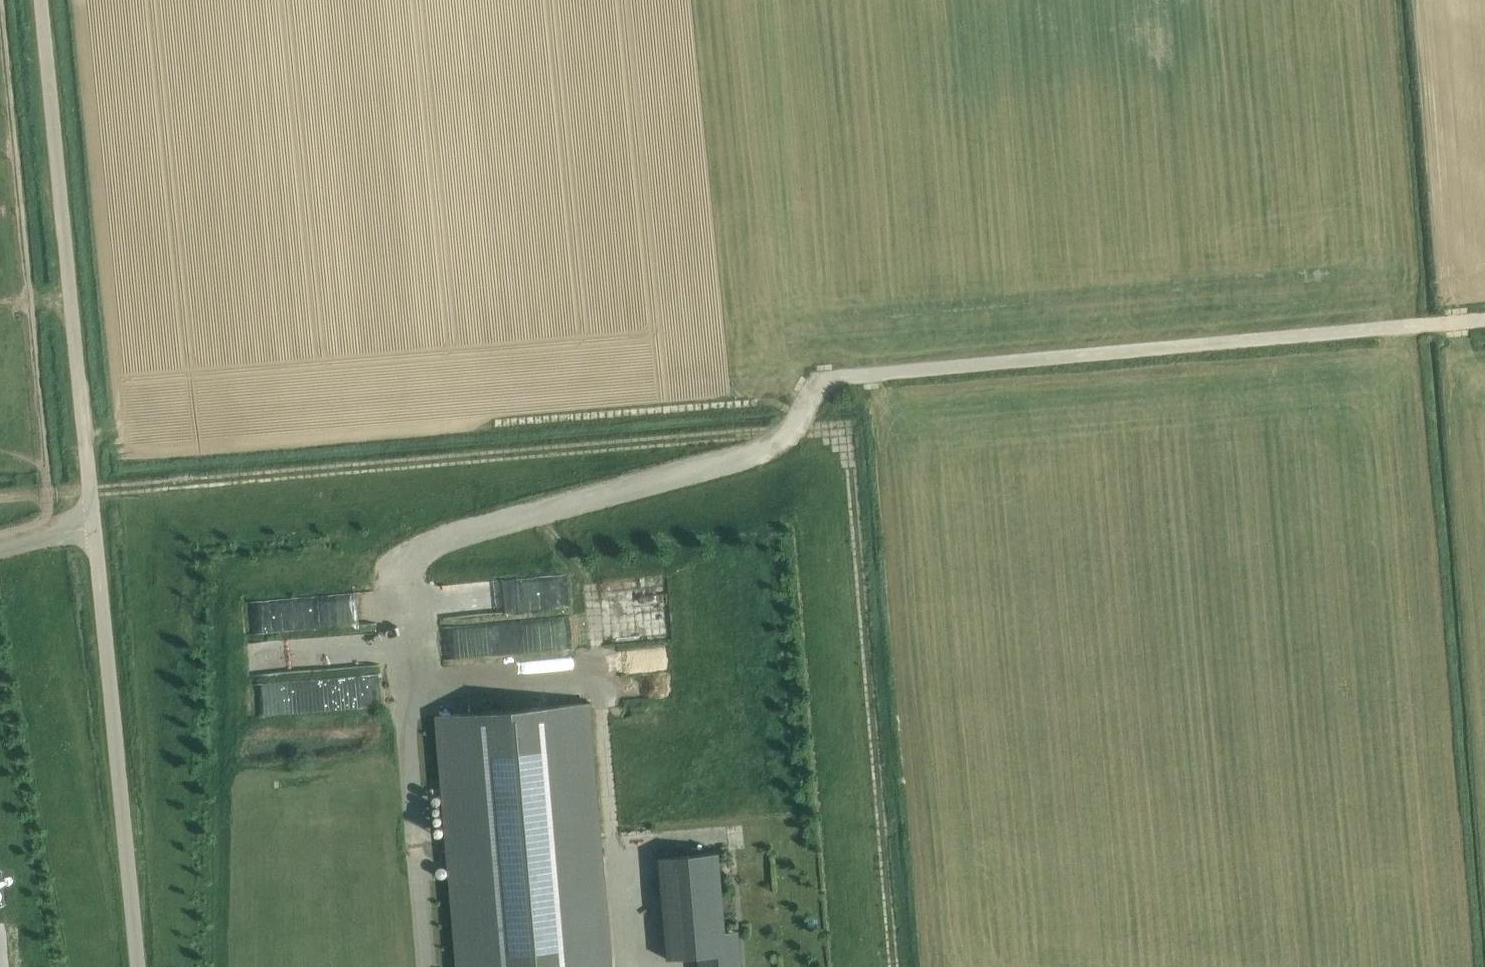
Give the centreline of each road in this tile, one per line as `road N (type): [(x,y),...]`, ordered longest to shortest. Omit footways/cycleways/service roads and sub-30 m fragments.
road 1 (unclassified): [(136,966),(42,0)]

